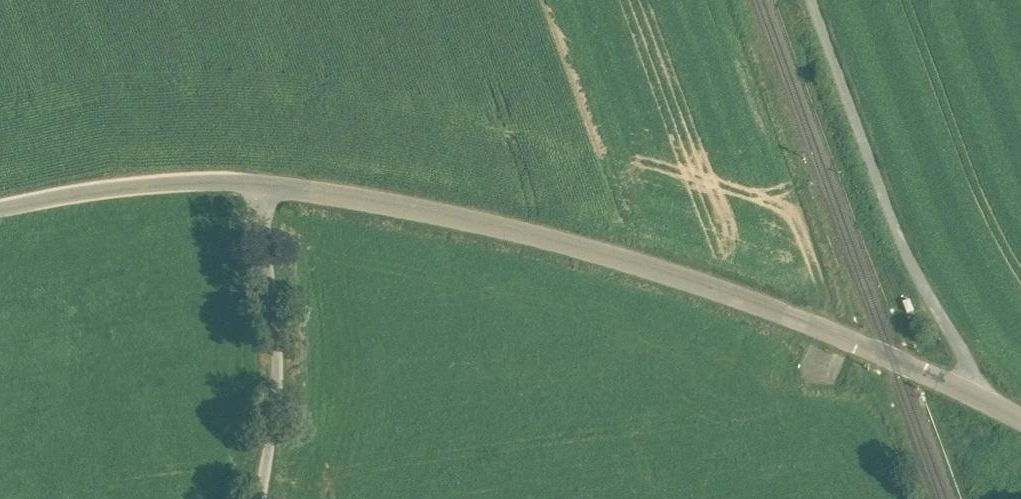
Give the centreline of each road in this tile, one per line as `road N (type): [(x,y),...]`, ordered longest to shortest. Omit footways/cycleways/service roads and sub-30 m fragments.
road 1 (unclassified): [(1020,418),(892,358),(621,258),(424,211),(212,182),(144,184),(0,208)]
road 2 (track): [(977,395),(886,219),(806,0)]
road 3 (track): [(273,185),(290,385),(273,498)]

